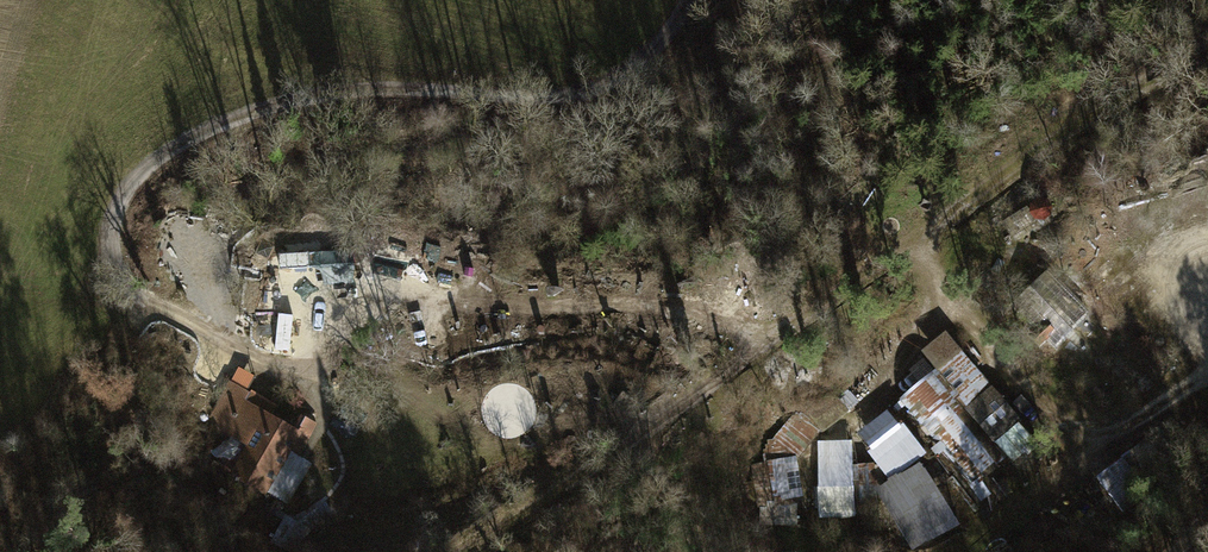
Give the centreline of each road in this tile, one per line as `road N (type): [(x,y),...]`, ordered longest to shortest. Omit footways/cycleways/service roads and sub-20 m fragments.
road 1 (residential): [(696,0),(644,66),(525,98),(344,81),(177,147),(134,182),(109,237),(114,276),(256,365),(332,390)]
road 2 (track): [(1207,38),(776,346),(466,551)]
road 3 (track): [(776,346),(734,328),(633,310),(463,312)]

